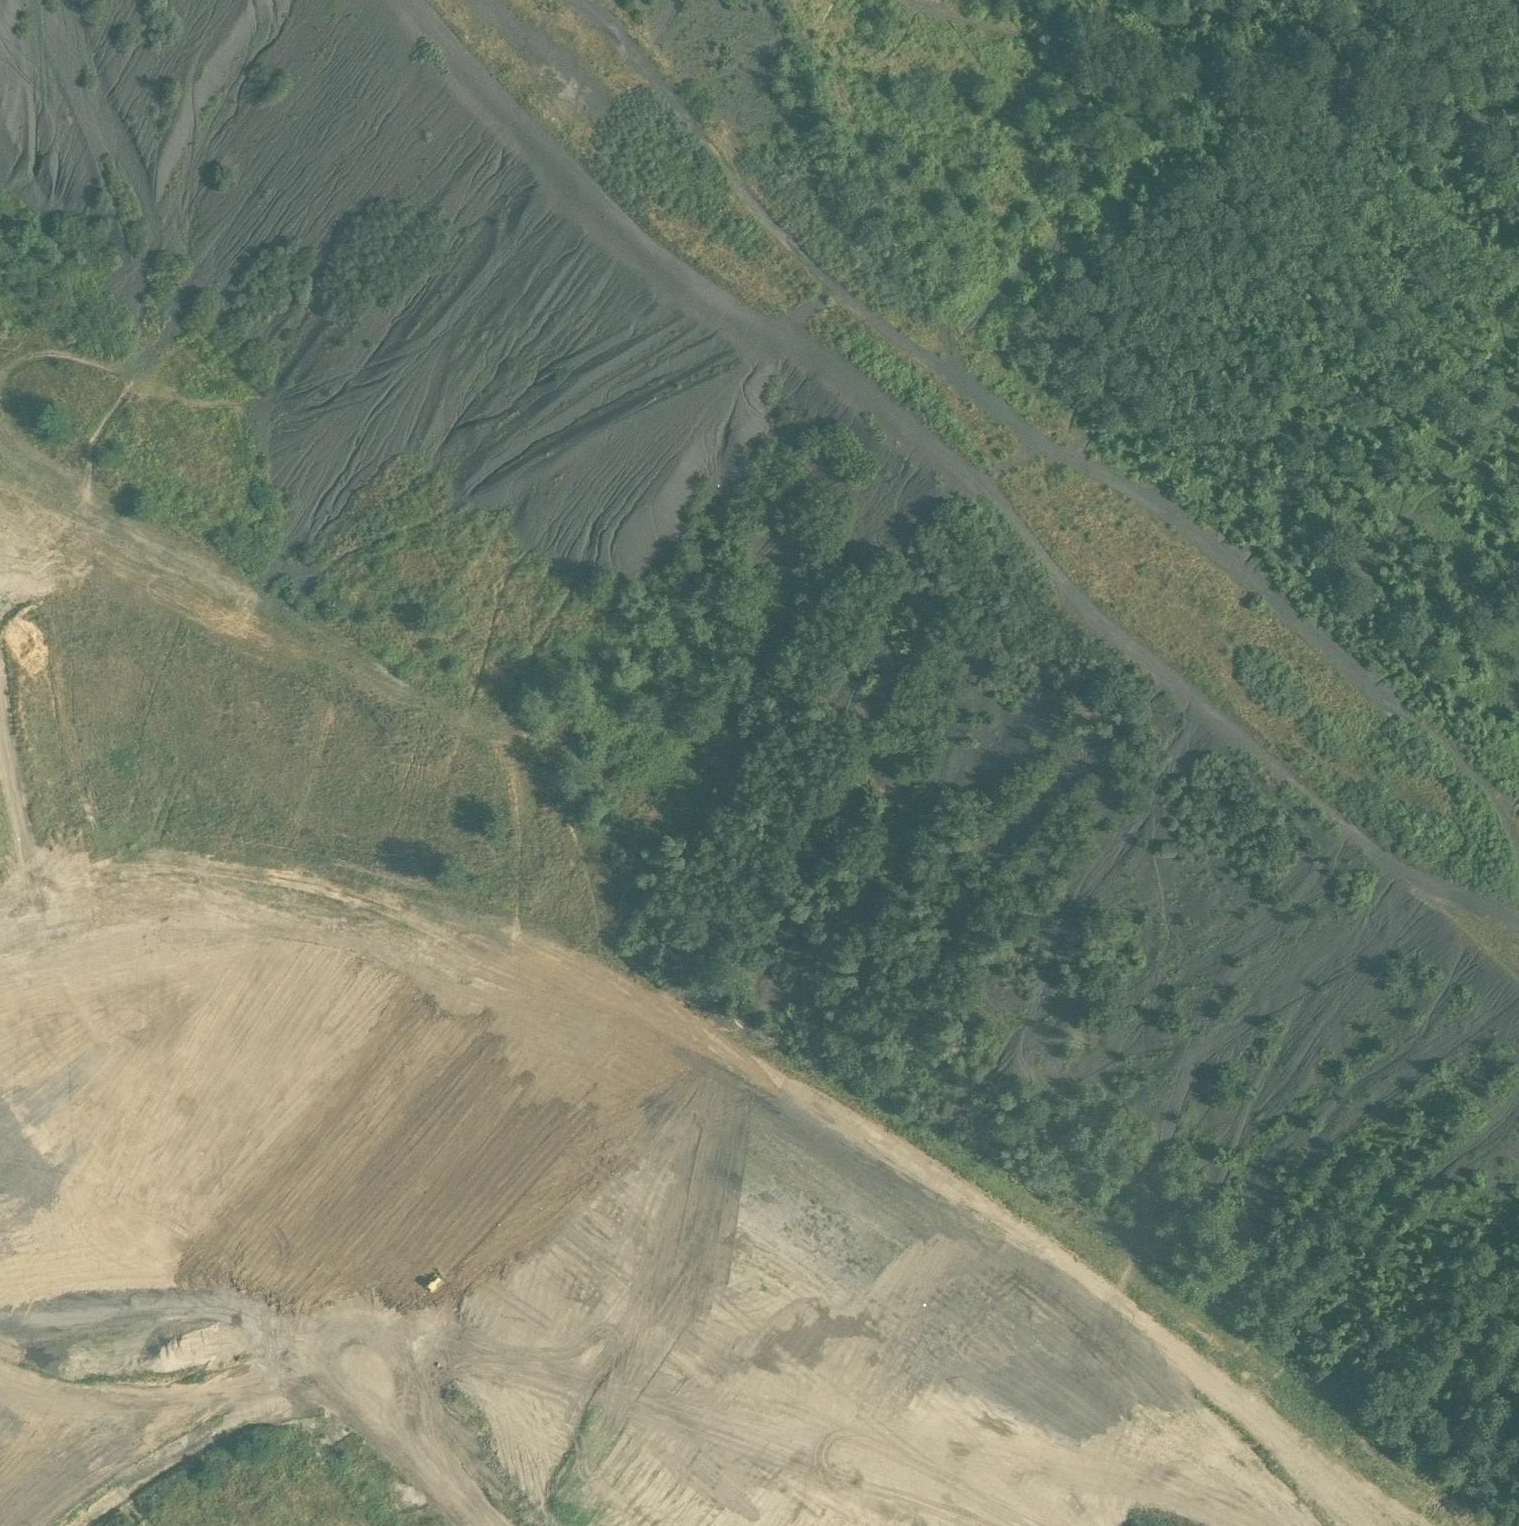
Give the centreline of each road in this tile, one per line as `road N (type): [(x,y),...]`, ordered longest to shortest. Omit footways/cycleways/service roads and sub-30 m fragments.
road 1 (track): [(1518,872),(1486,782),(1201,539),(968,387),(795,250),(622,43),(569,0)]
road 2 (track): [(799,332),(969,452),(1065,588),(1204,696),(1381,853),(1518,913)]
road 3 (track): [(533,1525),(354,1350)]

